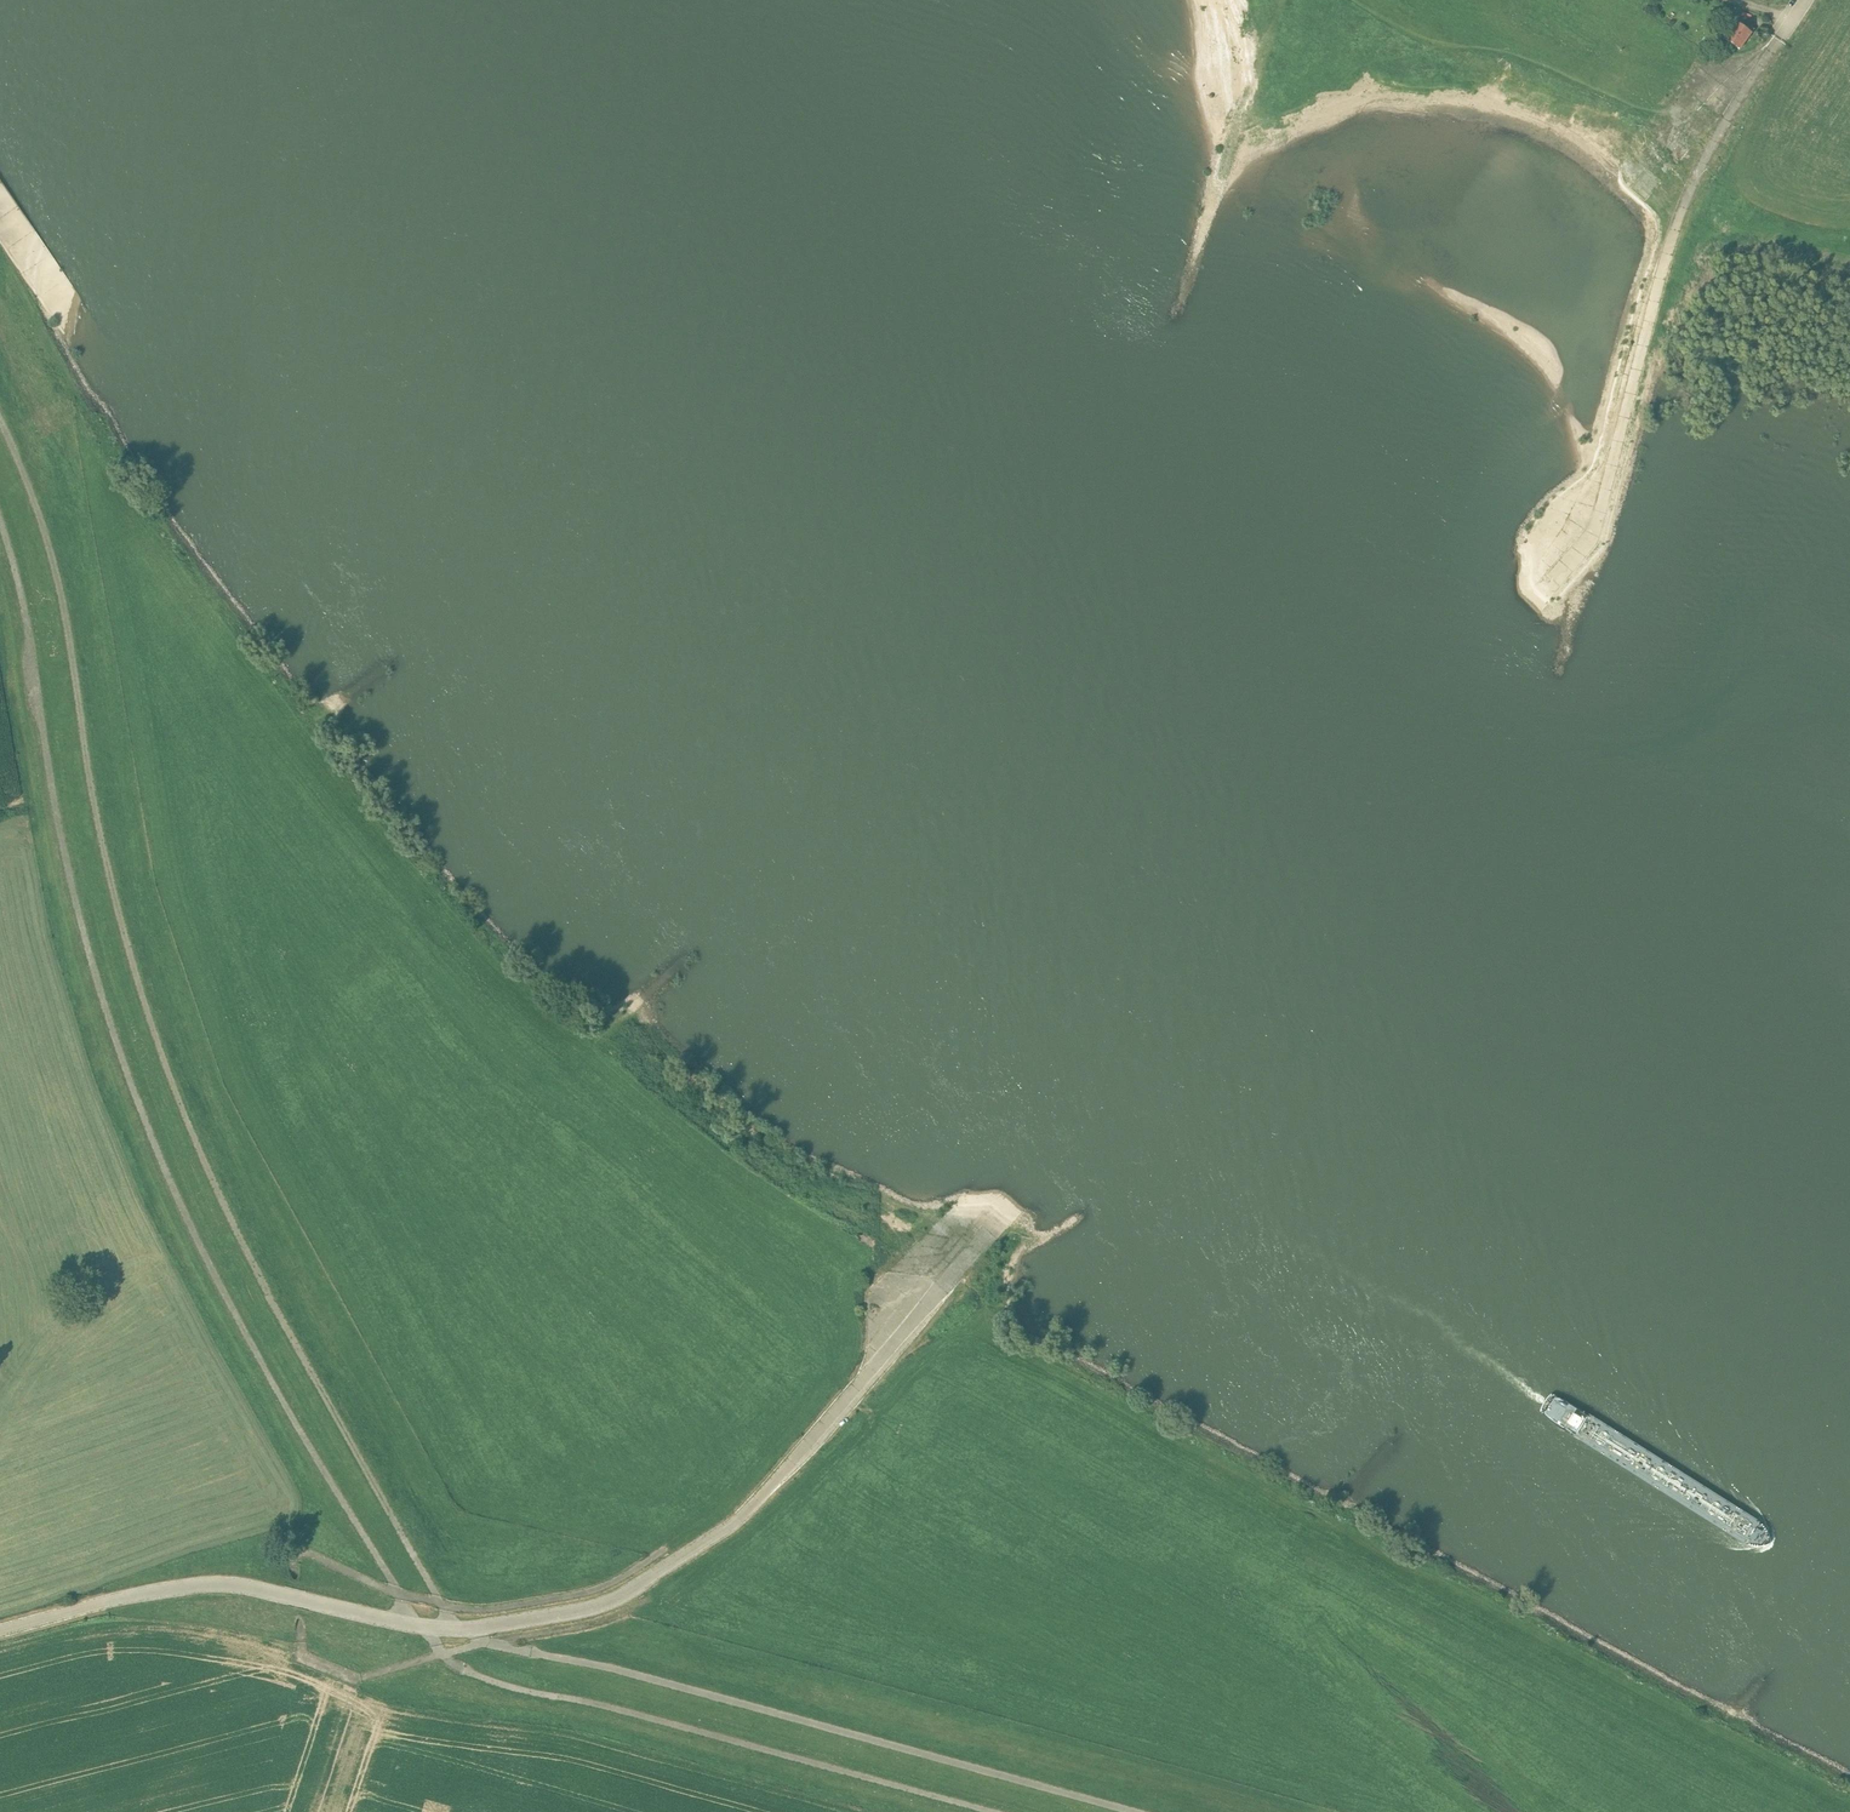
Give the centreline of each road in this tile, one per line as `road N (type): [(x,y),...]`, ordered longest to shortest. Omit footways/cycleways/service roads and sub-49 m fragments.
road 1 (track): [(452,1628),(299,1352),(187,1114),(116,891),(53,566),(0,422)]
road 2 (track): [(411,1622),(245,1334),(129,1069),(80,908),(34,645),(0,523)]
road 3 (track): [(645,1563),(575,1597),(485,1611),(397,1593),(304,1550),(294,1556),(304,1655),(357,1677),(630,1611)]
road 4 (track): [(1004,1811),(484,1678),(451,1662),(428,1626)]

